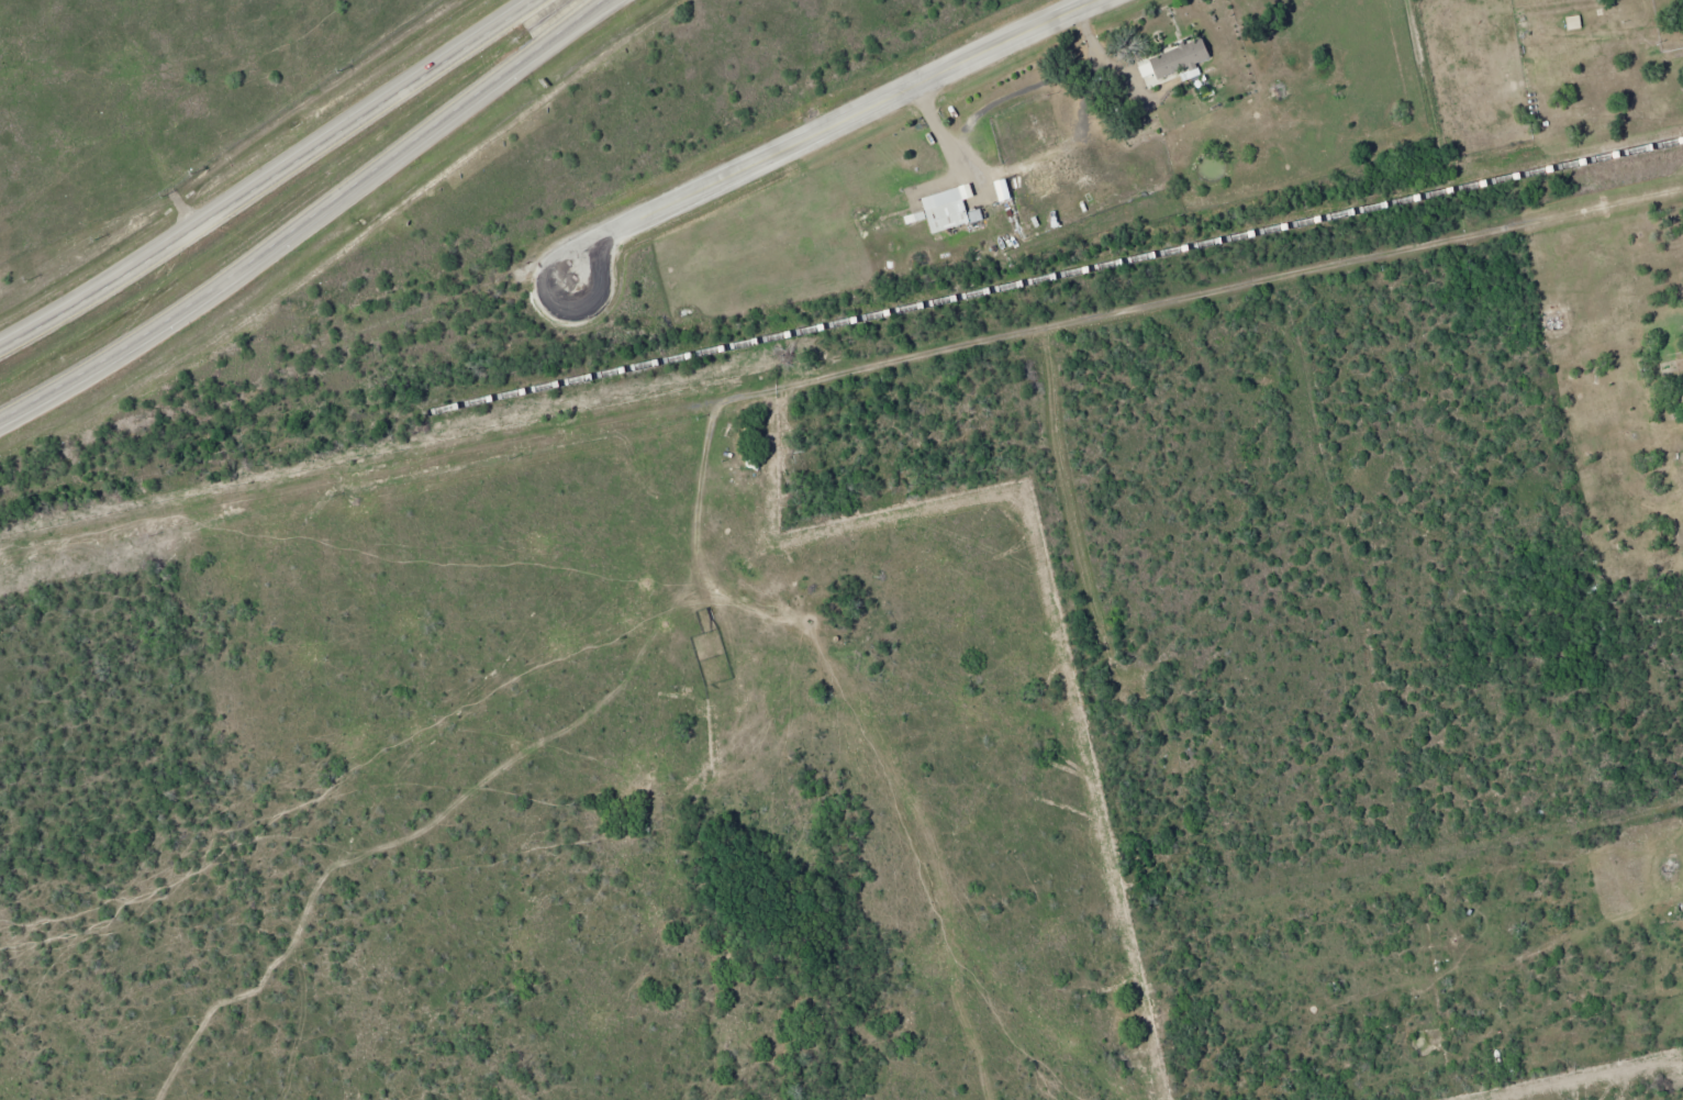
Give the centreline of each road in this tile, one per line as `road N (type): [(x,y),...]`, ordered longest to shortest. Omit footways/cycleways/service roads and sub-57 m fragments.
road 1 (trunk): [(0,421),(252,264),(615,0)]
road 2 (trunk): [(542,0),(134,265),(0,340)]
road 3 (residential): [(1084,0),(590,236),(573,271)]

